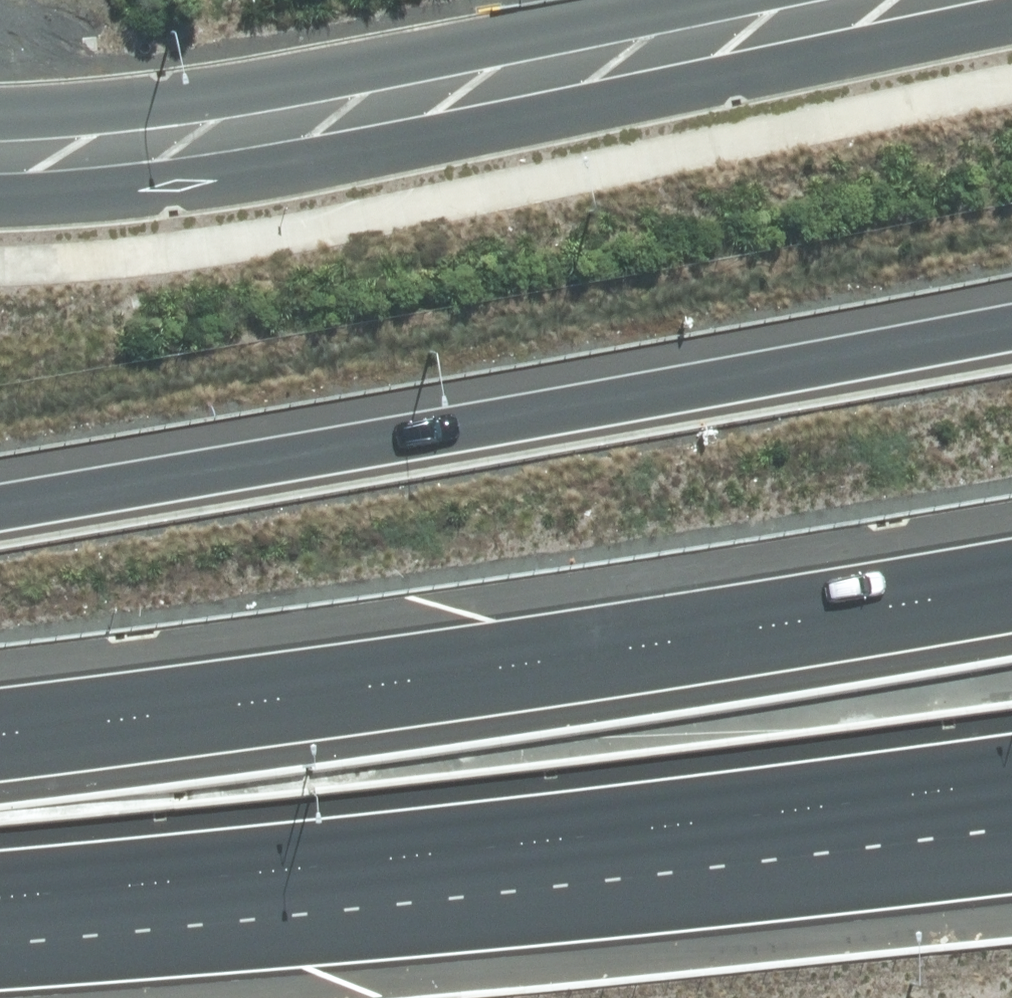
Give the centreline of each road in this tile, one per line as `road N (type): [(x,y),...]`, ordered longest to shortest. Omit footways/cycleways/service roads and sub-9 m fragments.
road 1 (motorway): [(0,507),(538,417),(1011,325)]
road 2 (motorway): [(0,731),(1011,580)]
road 3 (secondary): [(0,158),(191,142),(891,0)]
road 4 (motorway): [(515,844),(0,893)]
road 5 (motorway): [(1011,781),(515,844)]
road 6 (motorway): [(1011,842),(515,844)]

